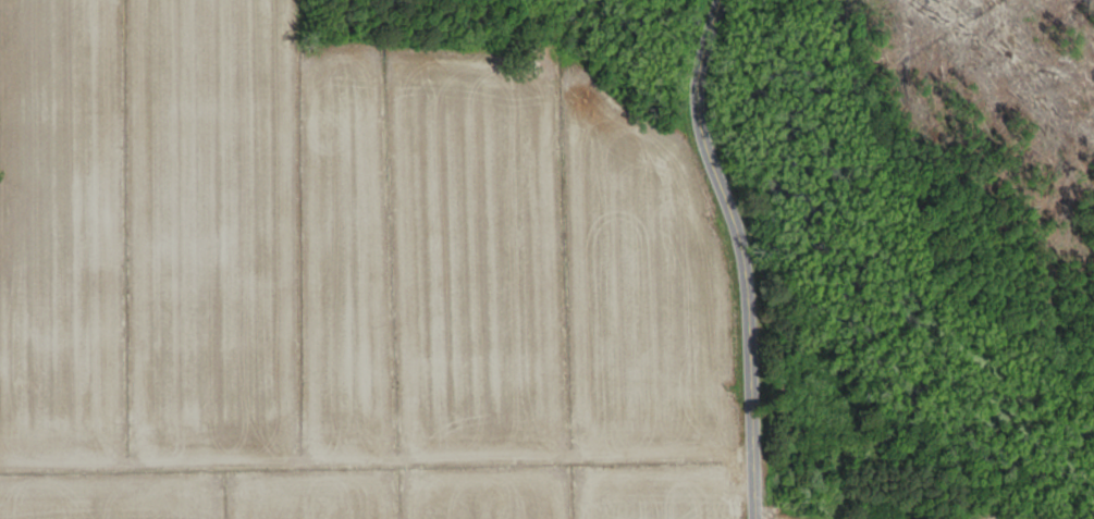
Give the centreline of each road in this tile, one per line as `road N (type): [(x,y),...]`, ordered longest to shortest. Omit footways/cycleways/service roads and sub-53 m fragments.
road 1 (residential): [(751,518),(738,265),(692,134),(690,103),(718,0)]

